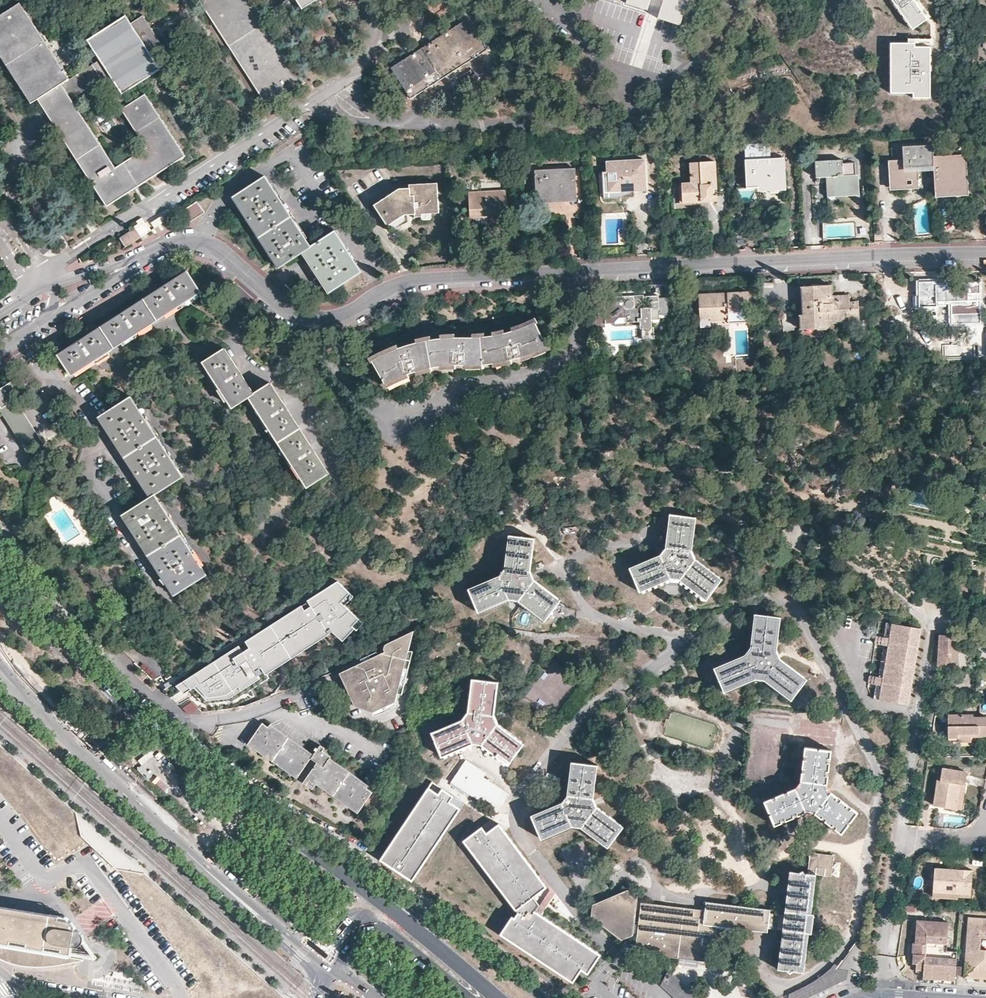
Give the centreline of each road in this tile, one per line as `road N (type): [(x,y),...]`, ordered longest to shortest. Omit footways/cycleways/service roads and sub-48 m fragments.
road 1 (residential): [(985,258),(421,279),(321,323),(287,313),(198,245),(131,262)]
road 2 (residential): [(150,725),(253,709),(384,643),(411,611)]
road 3 (primary): [(378,898),(150,725)]
road 4 (residential): [(132,791),(174,846),(300,958),(322,990)]
road 5 (primary): [(132,791),(330,962)]
road 6 (primary): [(150,725),(81,659),(0,559)]
road 7 (residential): [(542,997),(403,902),(378,898)]
road 8 (primary): [(468,997),(372,922),(359,922),(330,962)]
road 9 (residential): [(0,355),(131,262)]
road 10 (primary): [(498,997),(378,898)]
road 11 (residential): [(131,262),(36,293),(0,318)]

